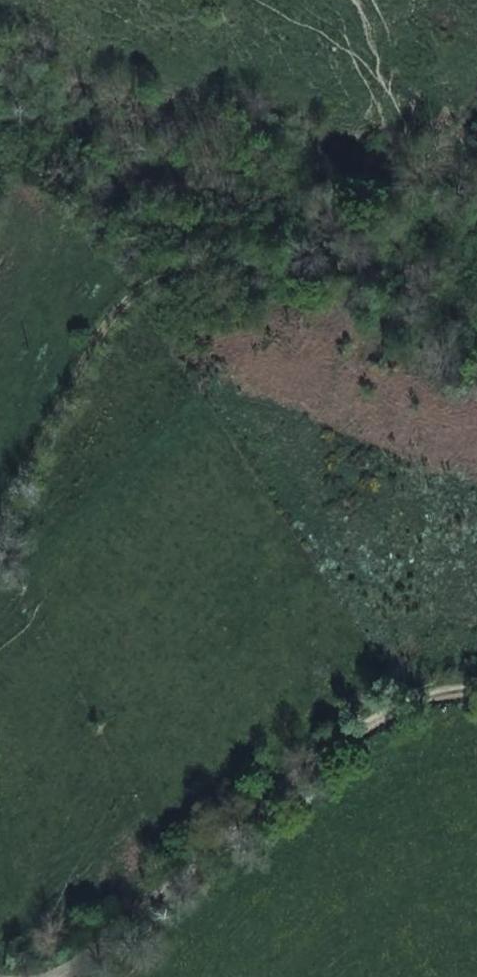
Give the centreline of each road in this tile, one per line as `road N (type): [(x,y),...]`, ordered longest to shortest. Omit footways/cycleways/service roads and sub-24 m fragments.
road 1 (residential): [(0,519),(92,346),(121,304),(169,274),(345,264),(405,273),(476,334)]
road 2 (track): [(0,942),(41,937),(315,722),(476,692)]

